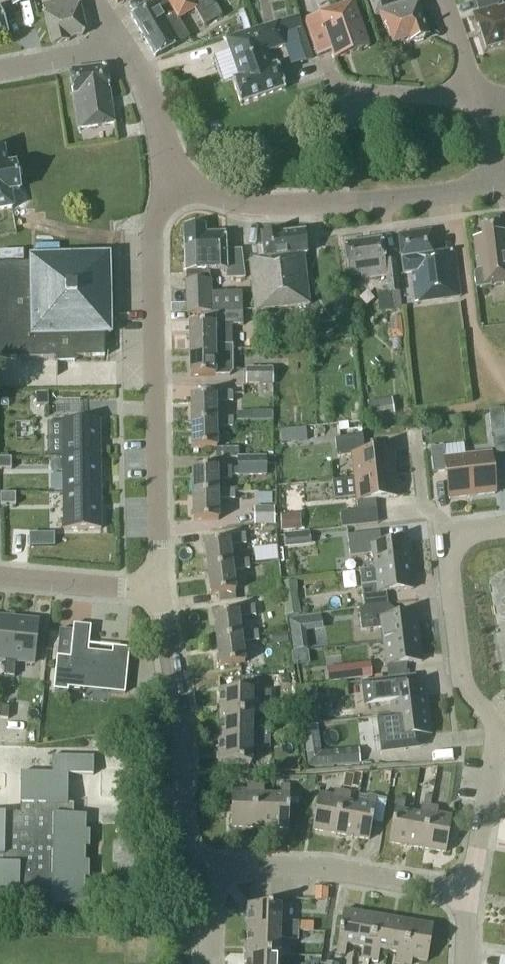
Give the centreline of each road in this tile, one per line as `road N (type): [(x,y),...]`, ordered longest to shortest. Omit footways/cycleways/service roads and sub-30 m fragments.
road 1 (residential): [(178,168),(154,233),(159,590)]
road 2 (residential): [(466,892),(495,742),(463,675),(448,534)]
road 3 (residential): [(500,190),(246,204),(207,191),(178,168)]
road 4 (residential): [(211,868),(196,861),(182,834),(180,723),(159,590)]
road 5 (residential): [(466,892),(305,867),(211,868)]
road 6 (residential): [(159,590),(0,575)]
road 7 (residential): [(345,109),(361,95),(481,100)]
road 8 (residential): [(178,168),(121,46)]
road 9 (residential): [(0,68),(121,46)]

